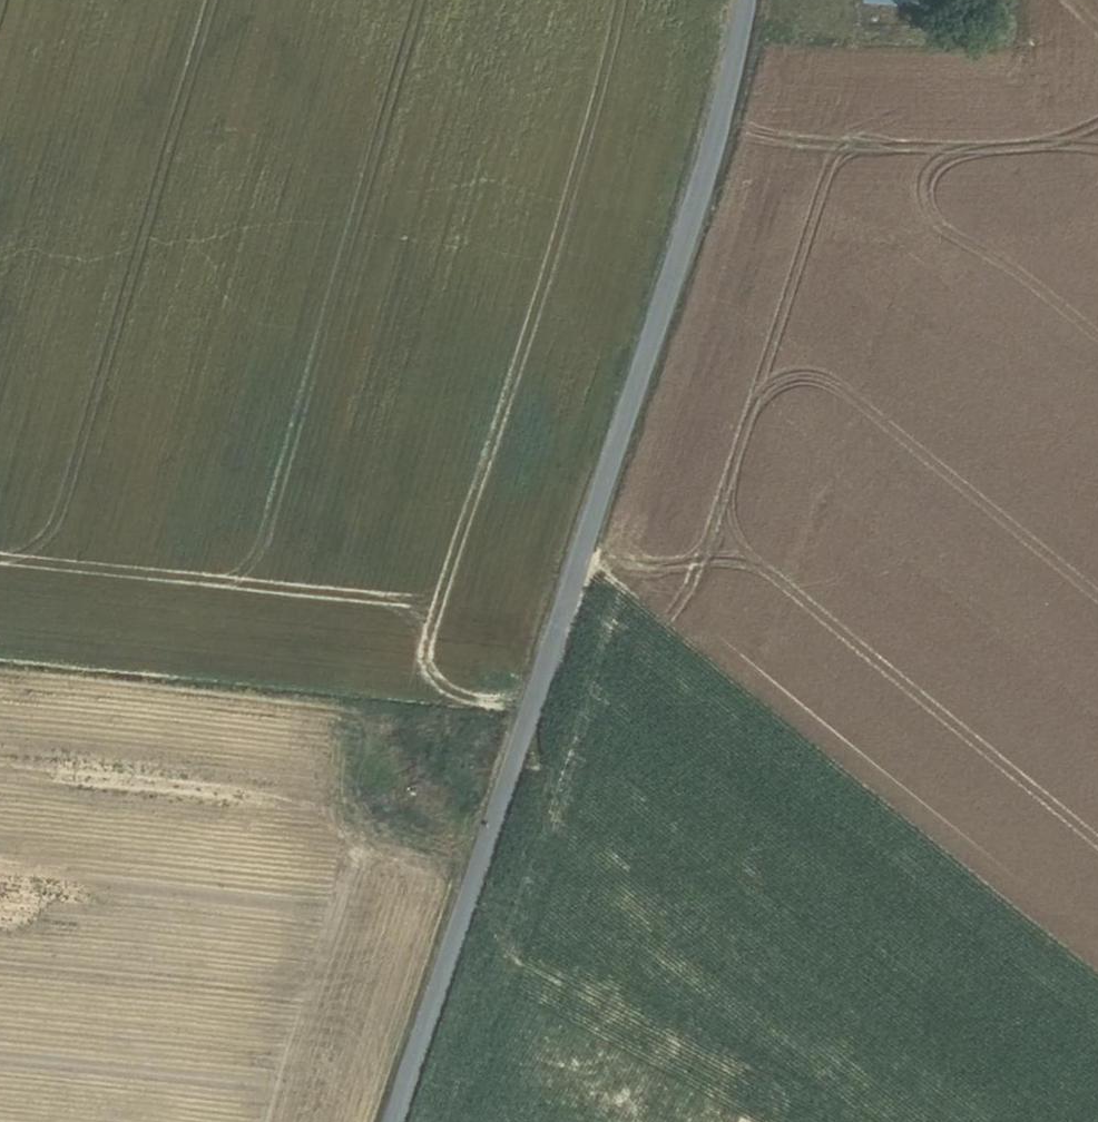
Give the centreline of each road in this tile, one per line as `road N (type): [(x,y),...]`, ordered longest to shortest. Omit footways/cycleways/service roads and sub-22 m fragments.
road 1 (unclassified): [(394,1121),(719,131),(744,0)]

